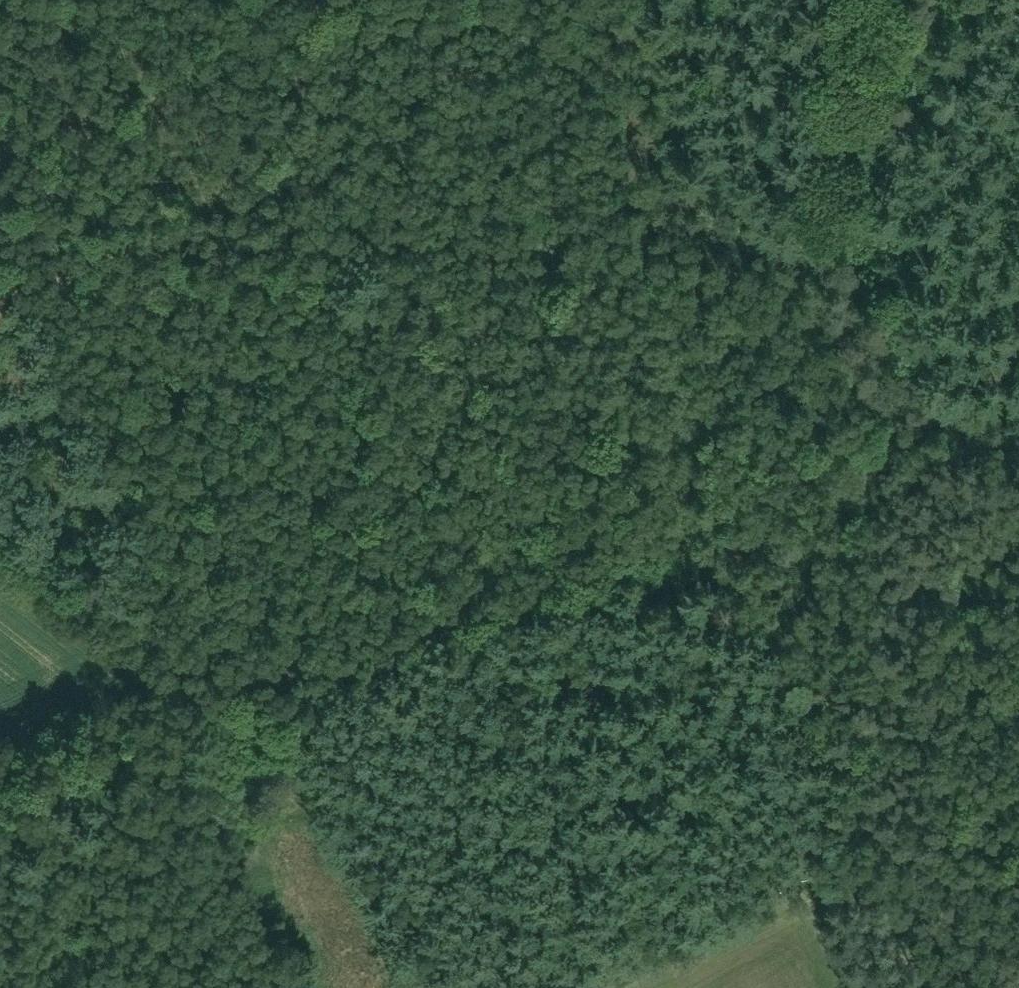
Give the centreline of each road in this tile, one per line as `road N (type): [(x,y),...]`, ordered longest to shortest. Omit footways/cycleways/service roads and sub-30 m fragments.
road 1 (track): [(0,845),(1018,421)]
road 2 (track): [(638,0),(639,18),(771,210),(824,236)]
road 3 (track): [(824,236),(830,302),(924,460)]

